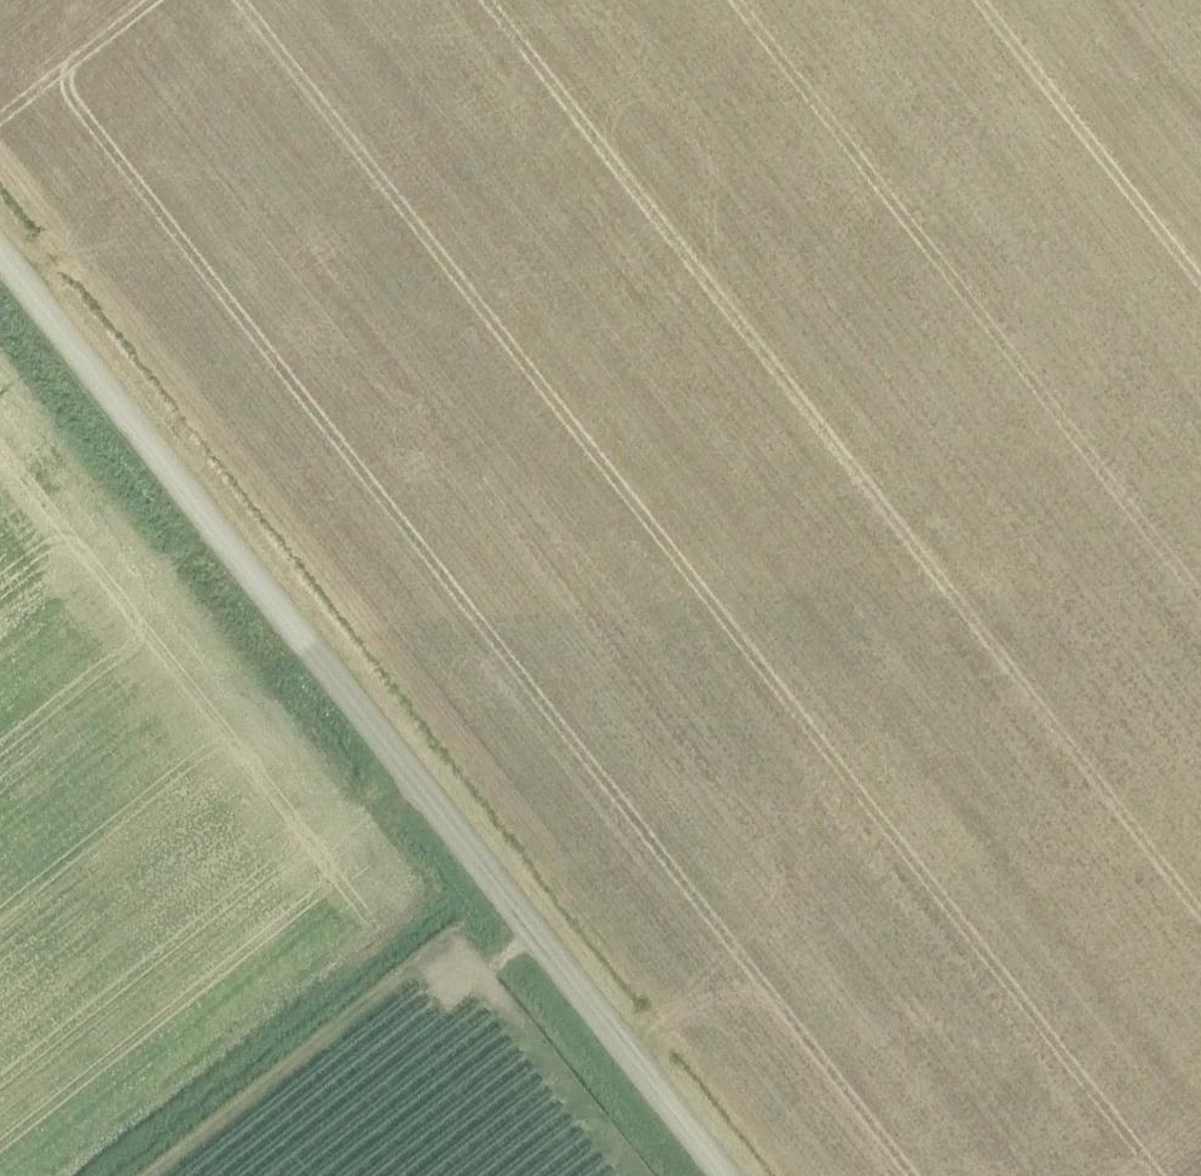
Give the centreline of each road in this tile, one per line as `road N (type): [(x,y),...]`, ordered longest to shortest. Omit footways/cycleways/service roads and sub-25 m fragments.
road 1 (tertiary): [(727,1175),(0,256)]

